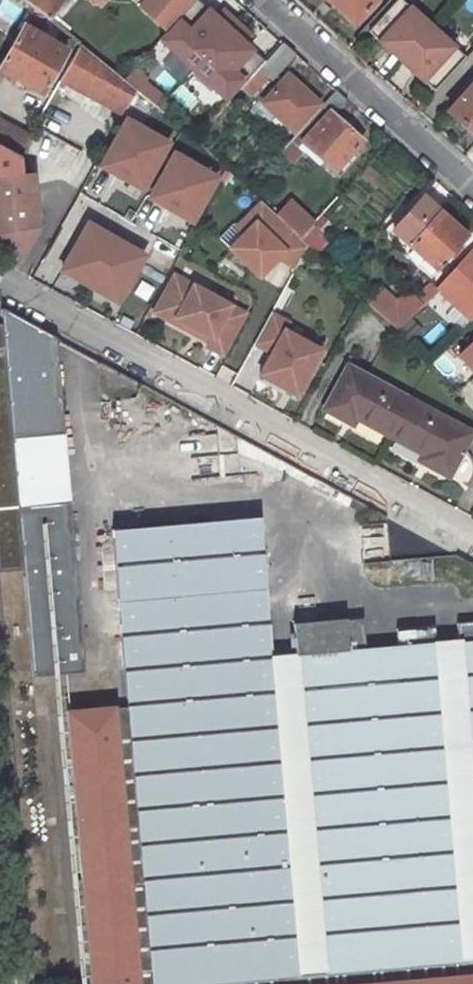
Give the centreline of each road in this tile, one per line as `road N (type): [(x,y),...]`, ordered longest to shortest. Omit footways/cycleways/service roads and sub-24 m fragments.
road 1 (residential): [(472,537),(0,282)]
road 2 (residential): [(472,191),(264,0)]

